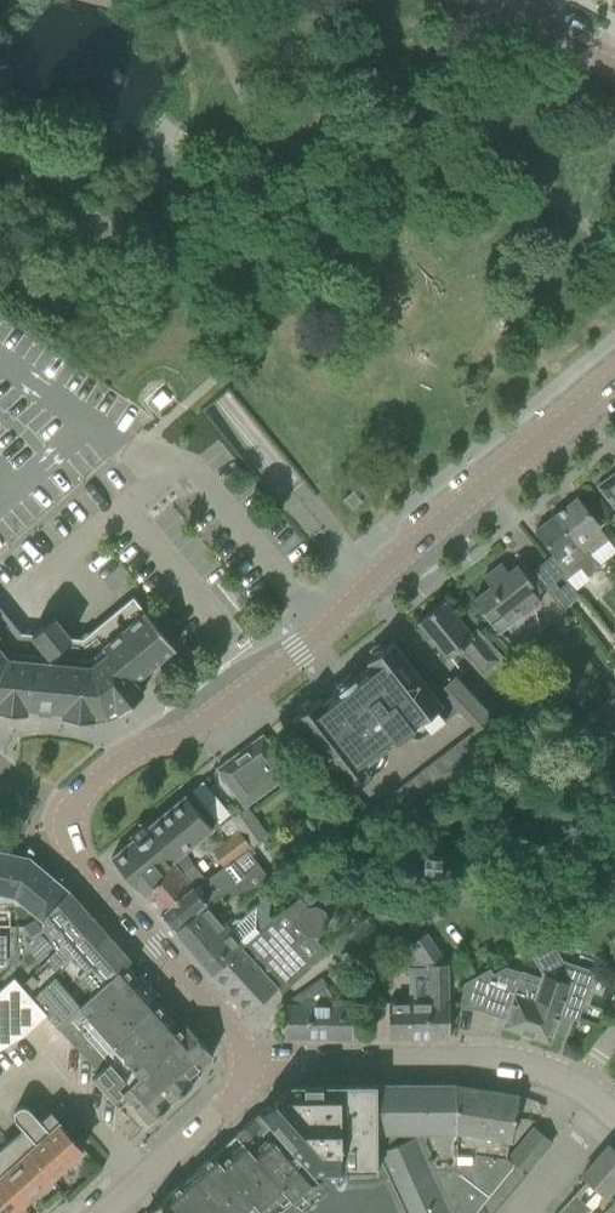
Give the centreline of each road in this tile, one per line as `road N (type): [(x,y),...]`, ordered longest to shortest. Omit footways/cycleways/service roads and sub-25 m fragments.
road 1 (tertiary): [(67,822),(78,796),(135,754),(185,736),(325,632),(397,558),(614,379)]
road 2 (tertiary): [(614,1118),(581,1088),(501,1060),(242,1064)]
road 3 (tertiary): [(242,1064),(229,1028),(78,859),(67,822)]
road 4 (tertiary): [(109,1212),(220,1111),(242,1064)]
road 5 (tertiary): [(614,64),(479,0)]

